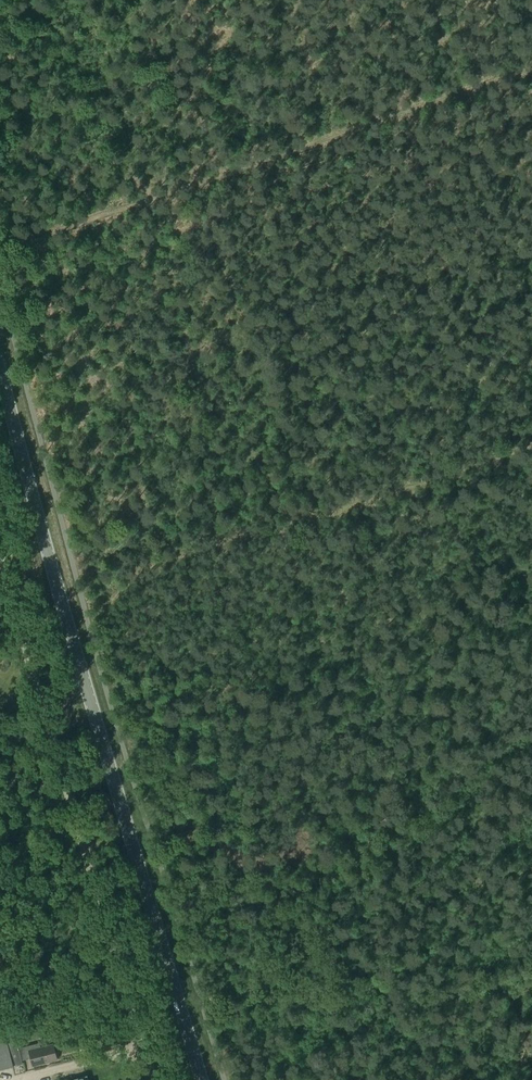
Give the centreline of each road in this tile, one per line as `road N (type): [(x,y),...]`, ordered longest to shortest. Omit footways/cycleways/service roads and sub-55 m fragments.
road 1 (secondary): [(202,1079),(0,369)]
road 2 (track): [(531,69),(0,251)]
road 3 (unclassified): [(153,1079),(0,554)]

